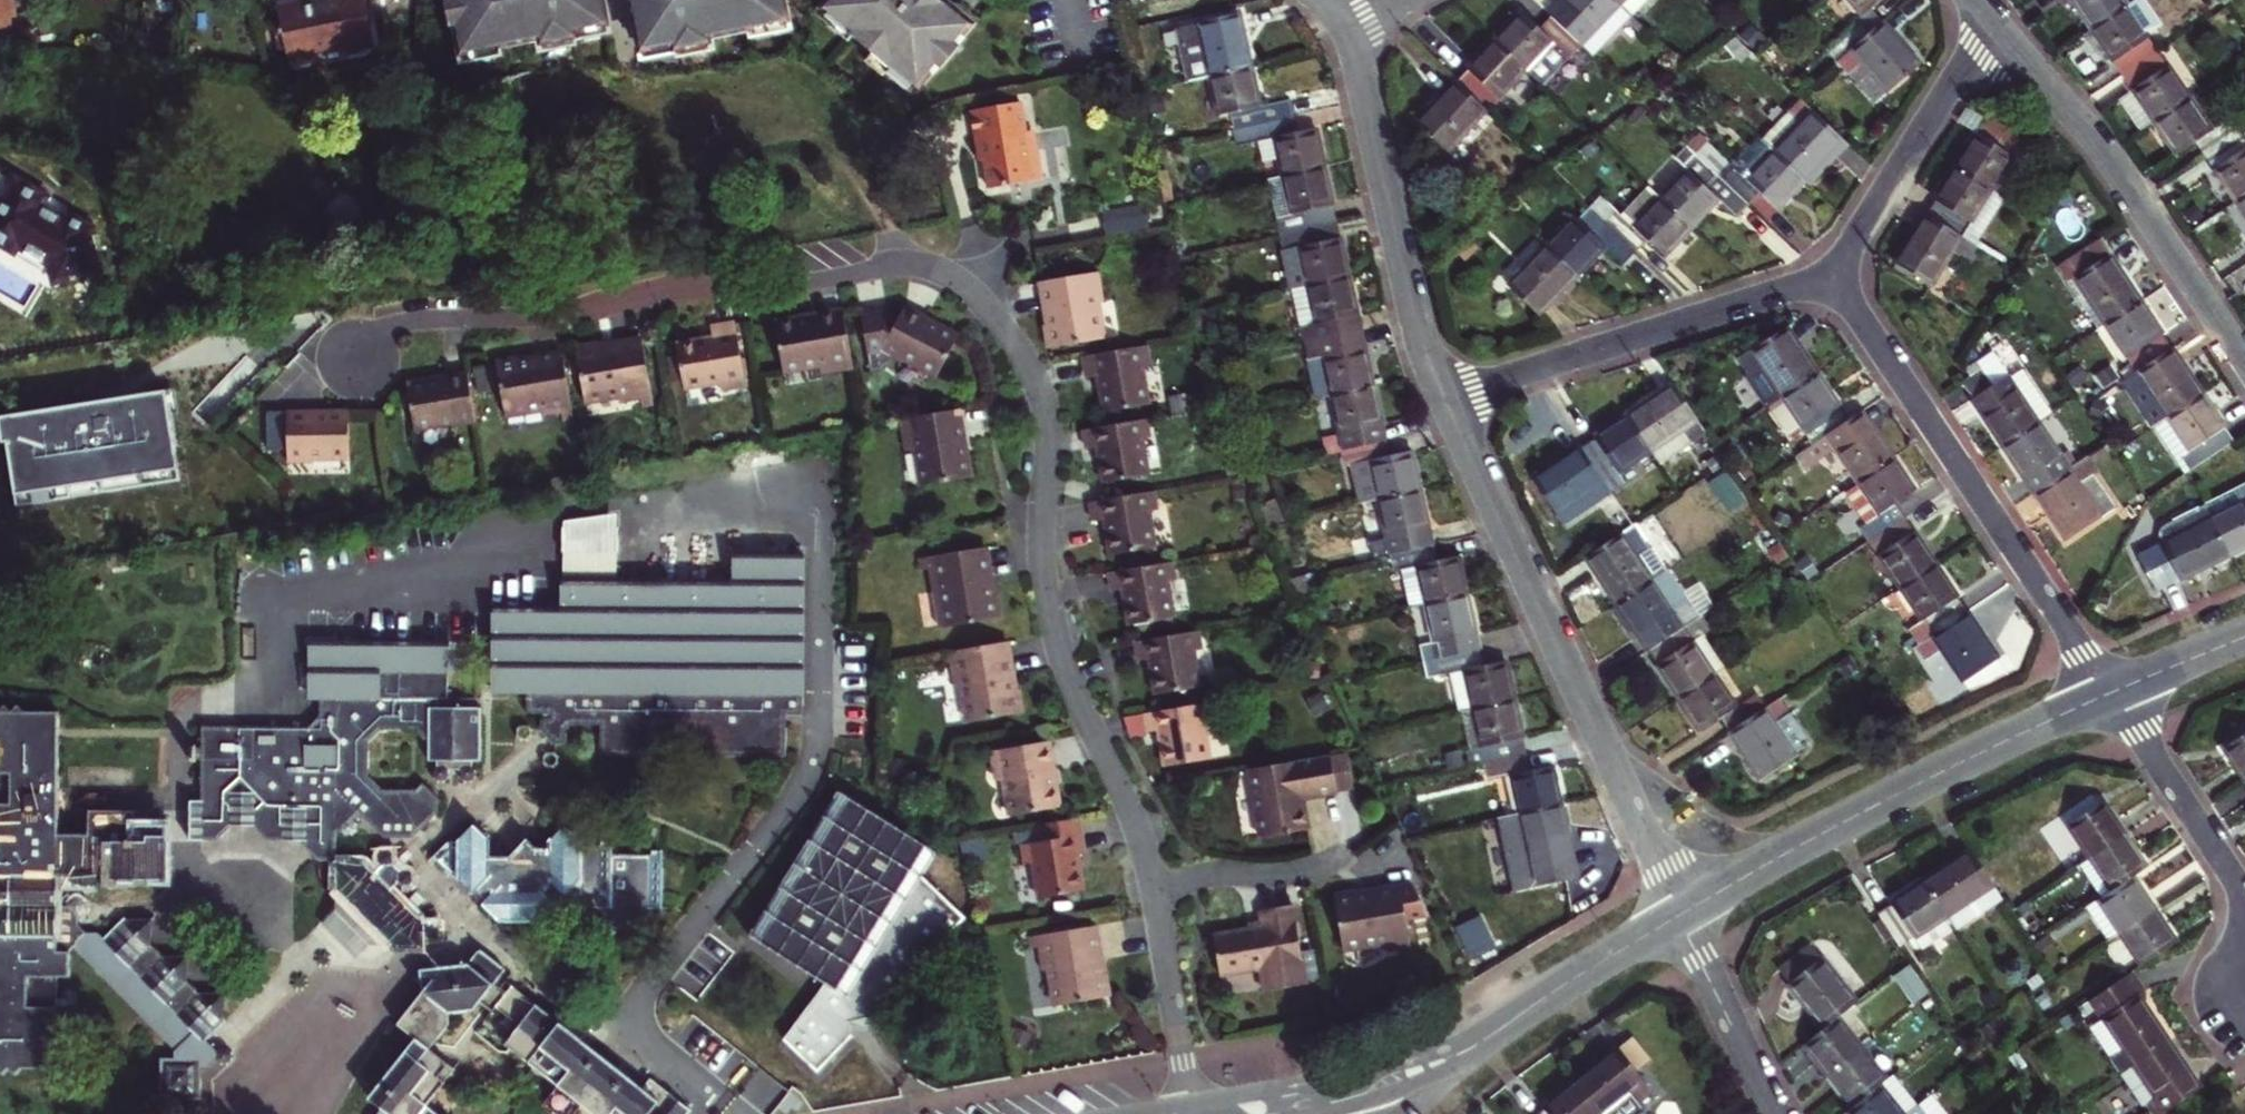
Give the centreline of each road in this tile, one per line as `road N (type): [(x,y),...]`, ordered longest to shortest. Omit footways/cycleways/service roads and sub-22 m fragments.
road 1 (residential): [(1156,888),(1068,674),(1048,603),(1045,404),(1016,342),(966,288),(913,266),(696,288),(569,315),(410,324),(387,330),(359,358)]
road 2 (residential): [(1445,401),(1681,918)]
road 3 (residential): [(1832,275),(2112,694)]
road 4 (residential): [(1681,918),(1863,814),(2112,694)]
road 5 (residential): [(1992,19),(2083,127),(2244,359)]
road 6 (residential): [(1303,1100),(1462,1054),(1681,918)]
road 7 (residential): [(1445,401),(1832,275)]
road 8 (residential): [(1346,26),(1445,401)]
road 9 (residential): [(1832,275),(1992,19)]
road 10 (residential): [(2244,911),(2235,882),(2112,694)]
road 11 (residential): [(1194,1113),(1156,888)]
road 12 (residential): [(1681,918),(1777,1113)]
road 13 (residential): [(1156,888),(1228,875),(1296,875),(1343,857)]
road 14 (residential): [(2112,694),(2244,640)]

